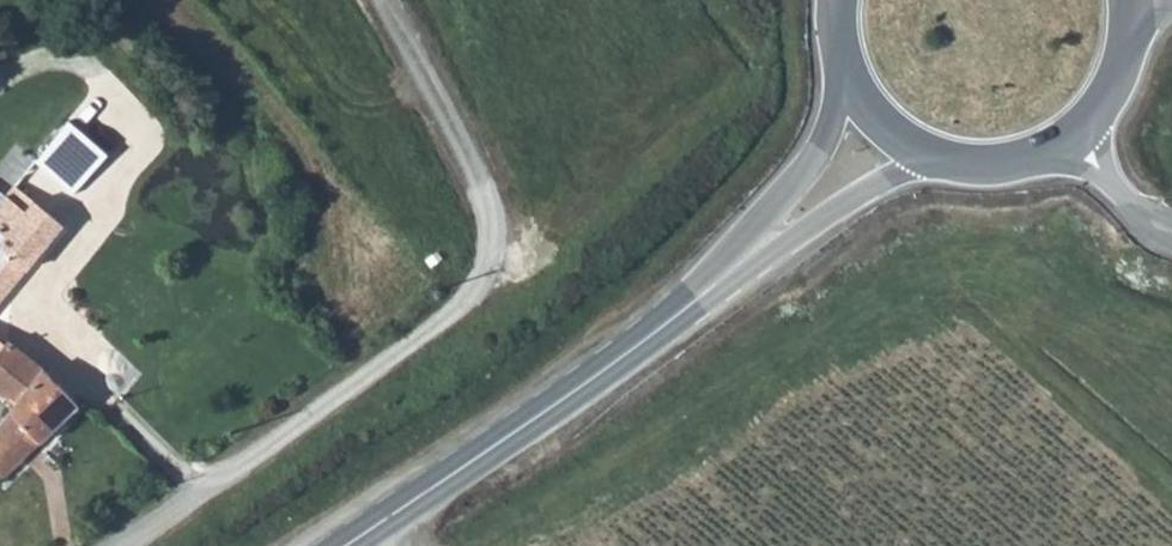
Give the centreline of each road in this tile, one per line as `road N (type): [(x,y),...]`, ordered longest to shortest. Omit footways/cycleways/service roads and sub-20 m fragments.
road 1 (unclassified): [(384,0),(499,238),(487,287),(124,545)]
road 2 (tertiary): [(637,351),(789,244),(933,160)]
road 3 (tertiary): [(637,351),(349,545)]
road 4 (tertiary): [(850,91),(786,200),(637,351)]
road 5 (tertiary): [(933,160),(981,168),(1028,161),(1071,139)]
road 6 (tertiary): [(1071,139),(1105,103),(1126,58),(1130,19)]
road 7 (tertiary): [(1171,229),(1145,214),(1071,139)]

